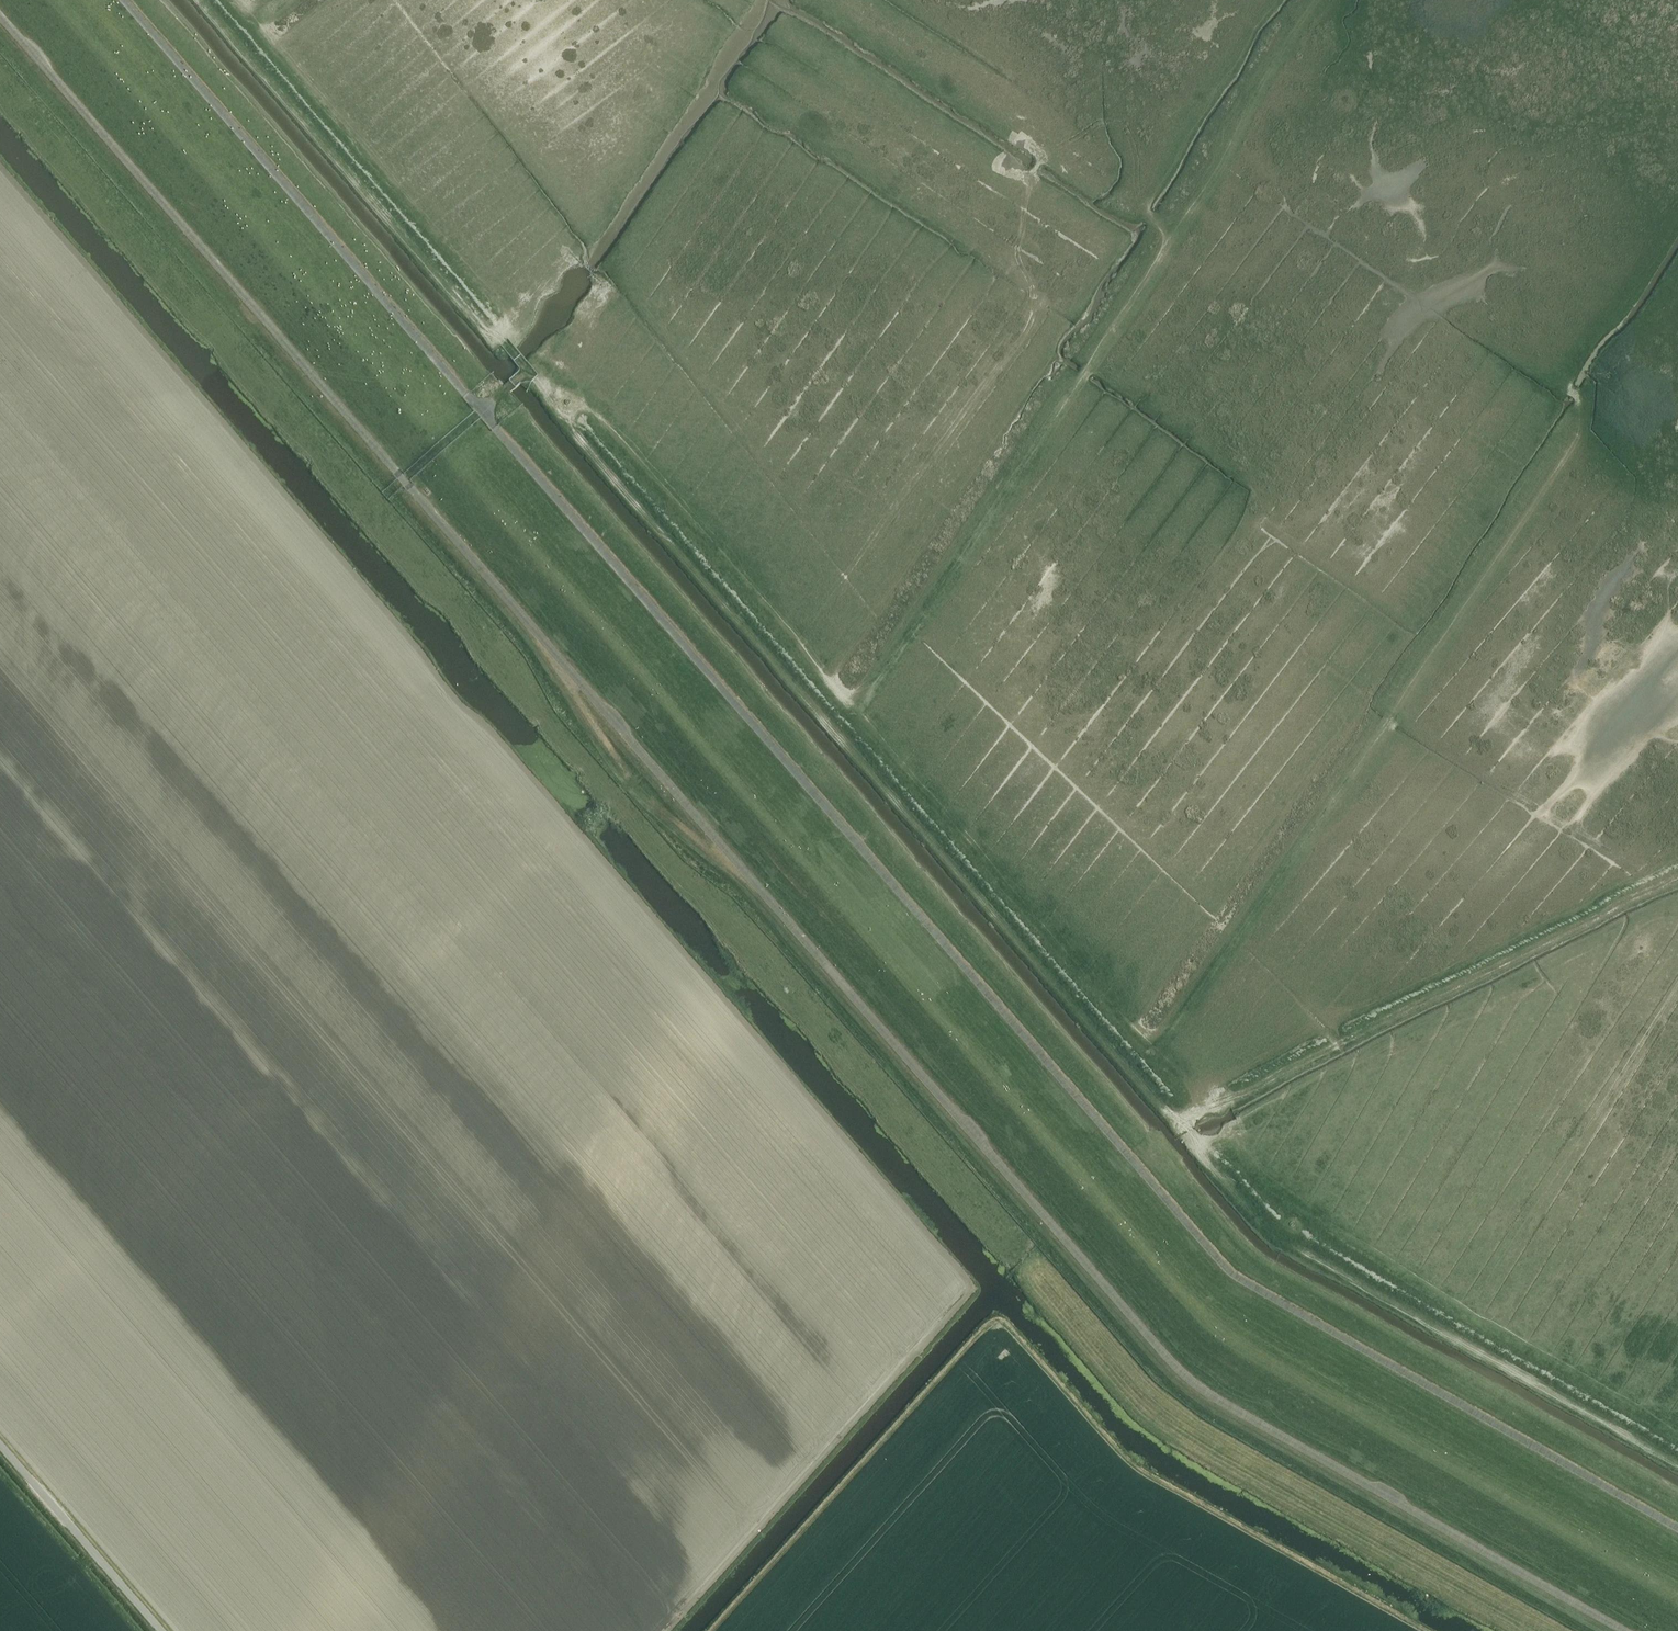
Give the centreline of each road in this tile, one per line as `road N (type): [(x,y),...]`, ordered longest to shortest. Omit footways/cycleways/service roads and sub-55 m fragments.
road 1 (unclassified): [(162,1630),(0,1443)]

